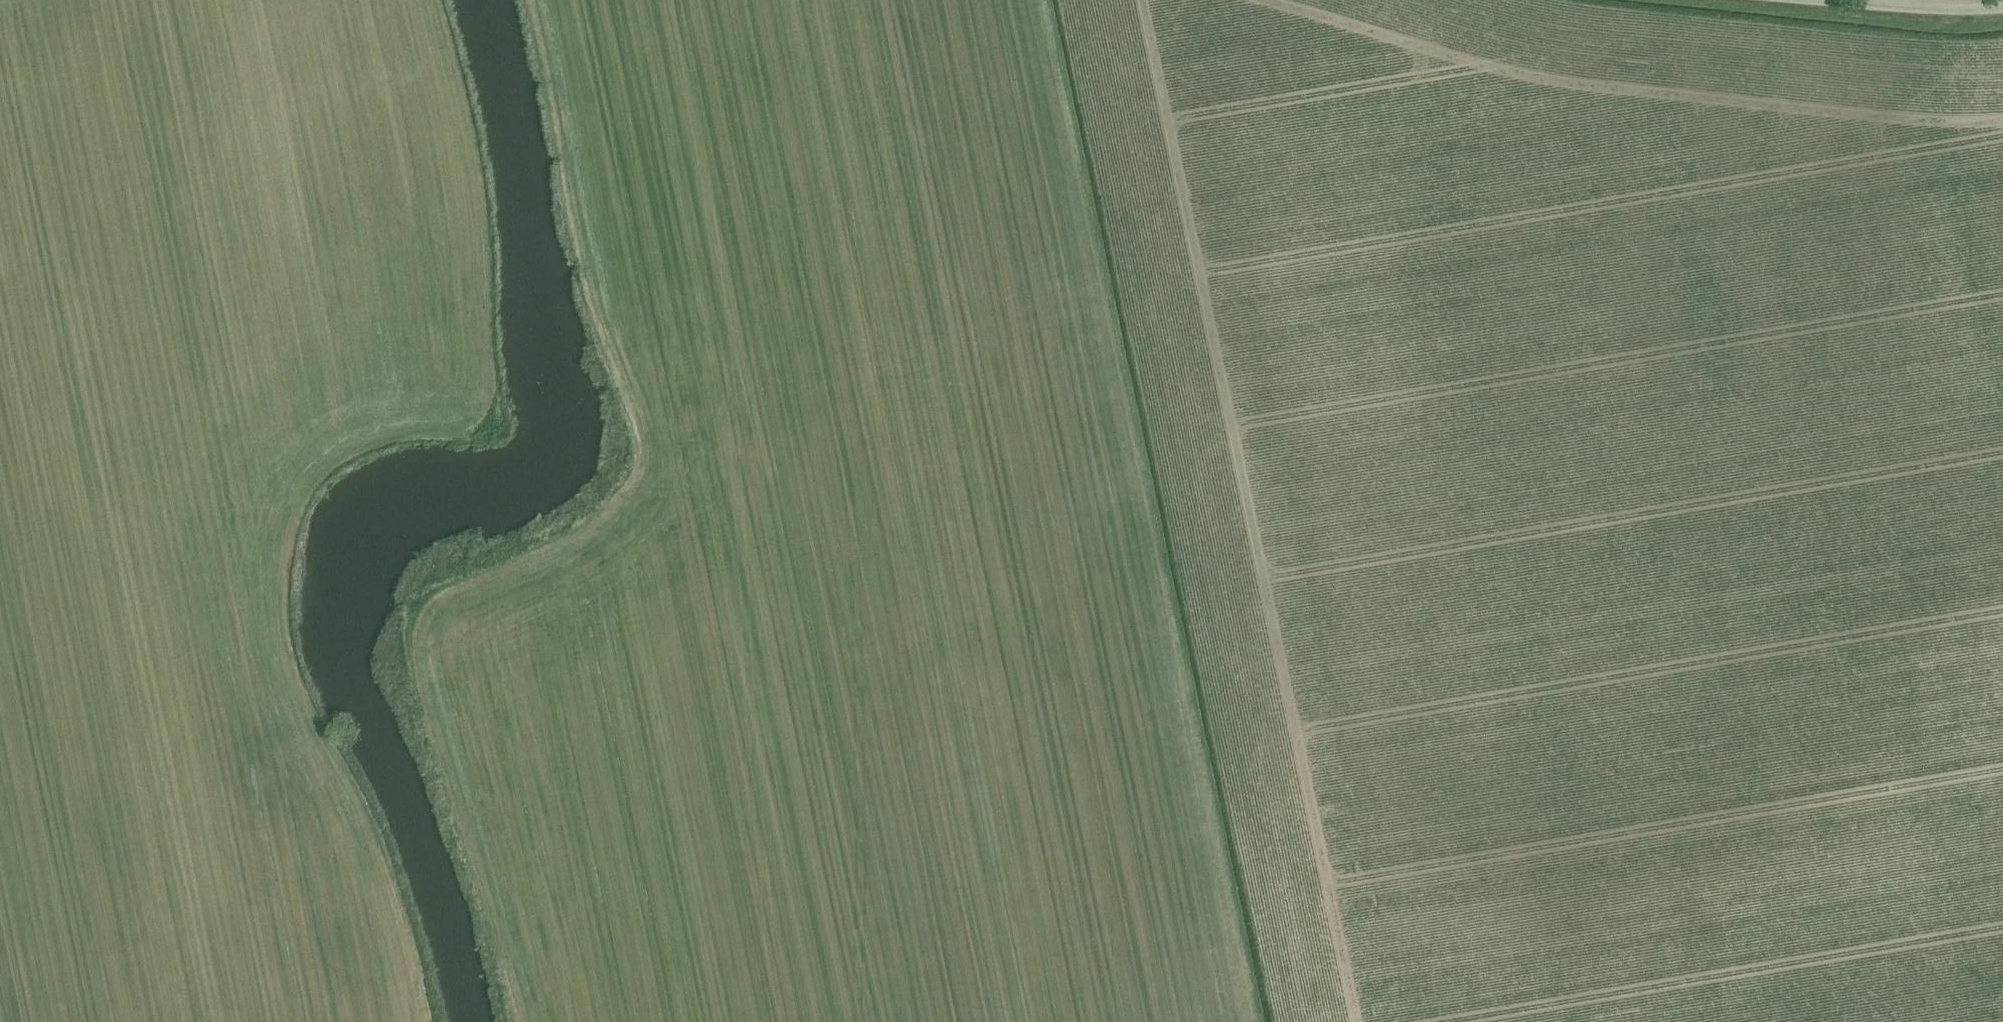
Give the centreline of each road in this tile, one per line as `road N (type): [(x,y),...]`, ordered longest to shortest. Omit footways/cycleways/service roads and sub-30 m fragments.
road 1 (unclassified): [(2002,15),(1924,15),(1791,0)]

